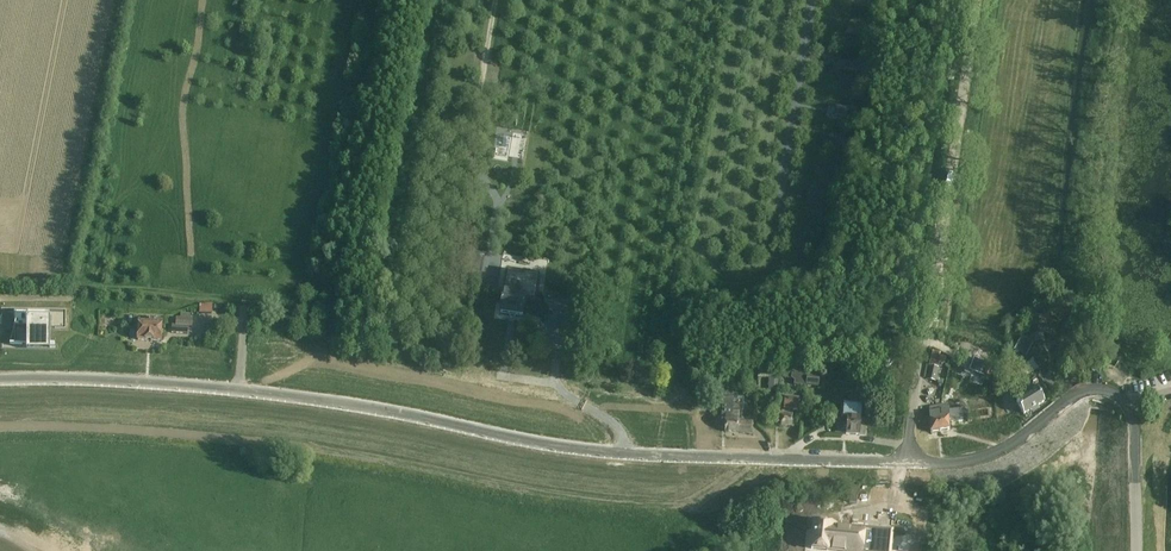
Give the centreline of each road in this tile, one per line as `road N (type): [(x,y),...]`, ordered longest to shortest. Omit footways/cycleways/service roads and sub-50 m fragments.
road 1 (unclassified): [(907,462),(584,451),(287,396),(0,379)]
road 2 (unclassified): [(907,462),(978,0)]
road 3 (unclassified): [(907,462),(994,453),(1081,392),(1107,389),(1133,416),(1137,550)]

